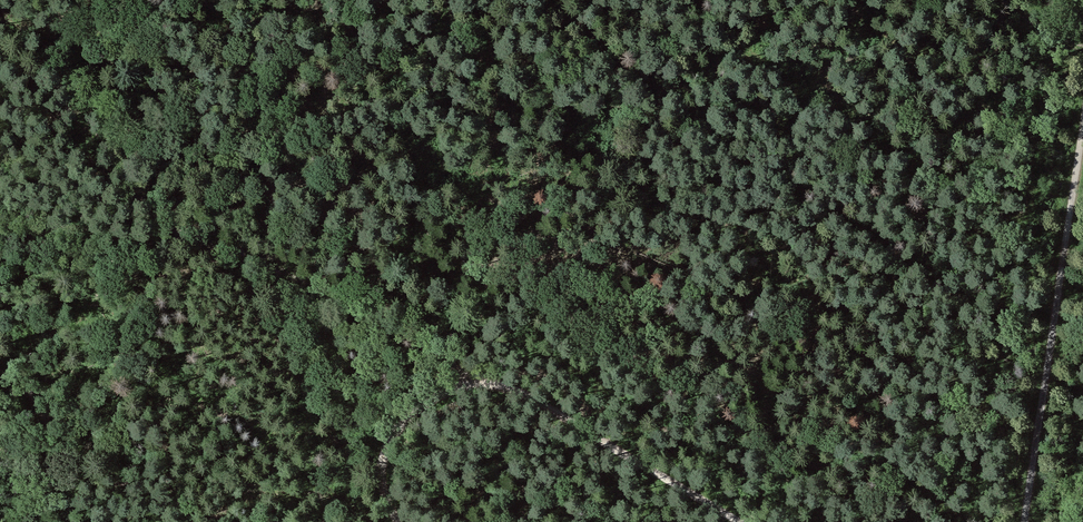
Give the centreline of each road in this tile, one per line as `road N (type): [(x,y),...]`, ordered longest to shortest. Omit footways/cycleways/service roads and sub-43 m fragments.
road 1 (track): [(1082,123),(1024,521)]
road 2 (track): [(739,521),(525,395),(490,383)]
road 3 (track): [(174,242),(62,91),(54,71),(58,0)]
road 4 (track): [(490,383),(446,392),(399,427),(381,473),(397,521)]

